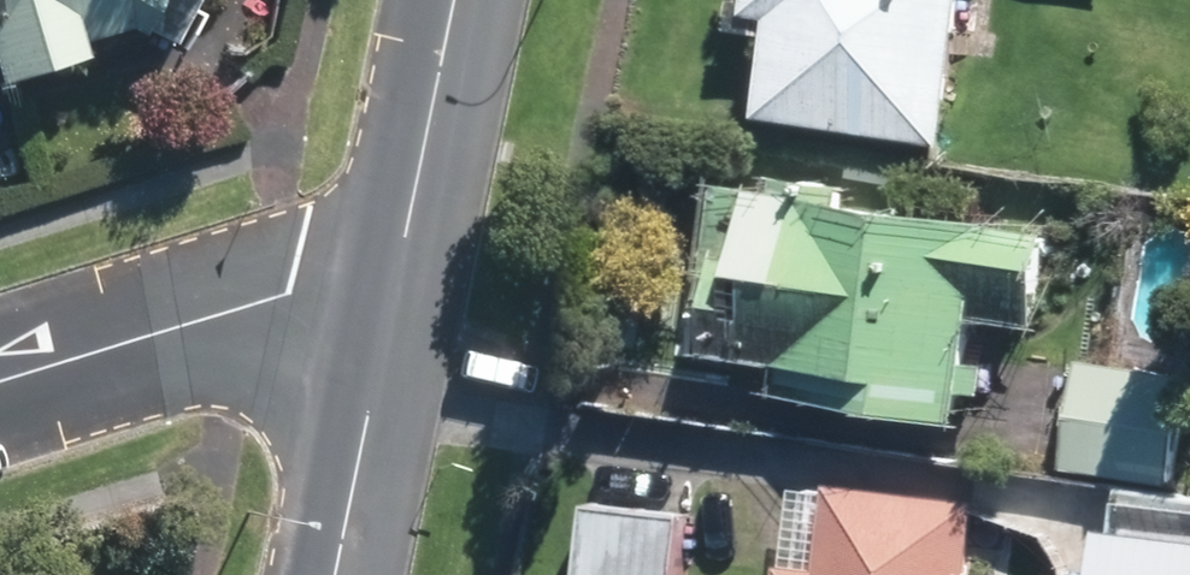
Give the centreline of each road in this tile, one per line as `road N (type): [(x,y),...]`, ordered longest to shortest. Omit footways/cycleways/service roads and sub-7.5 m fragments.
road 1 (residential): [(0,381),(292,297),(388,316)]
road 2 (secondary): [(453,0),(388,316)]
road 3 (secondary): [(388,316),(336,574)]

